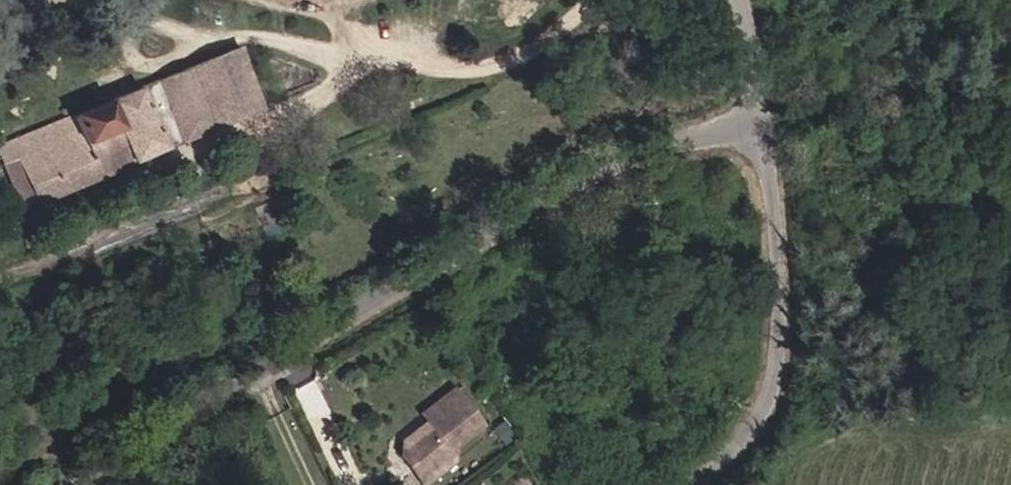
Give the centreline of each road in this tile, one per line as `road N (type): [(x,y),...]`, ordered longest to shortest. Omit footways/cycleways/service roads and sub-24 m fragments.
road 1 (residential): [(79,484),(581,182),(691,135),(762,124)]
road 2 (residential): [(705,484),(765,413),(781,357),(783,277),(762,124)]
road 3 (residential): [(762,124),(743,0)]

